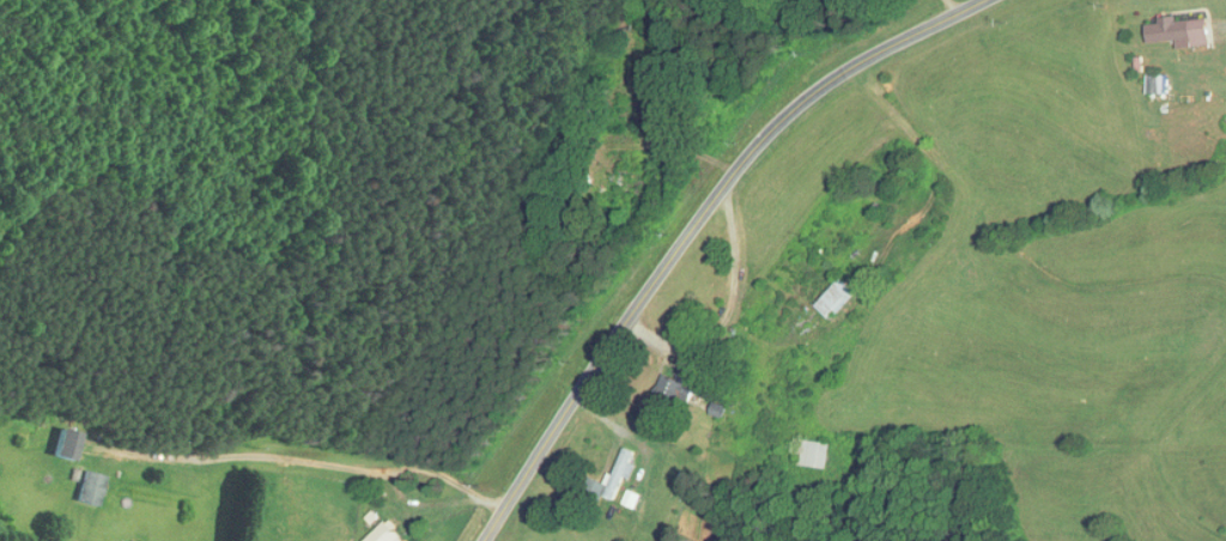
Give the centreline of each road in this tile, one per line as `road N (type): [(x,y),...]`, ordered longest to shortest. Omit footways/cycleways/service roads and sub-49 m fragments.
road 1 (tertiary): [(484,540),(664,265),(763,138),(850,68),(981,0)]

